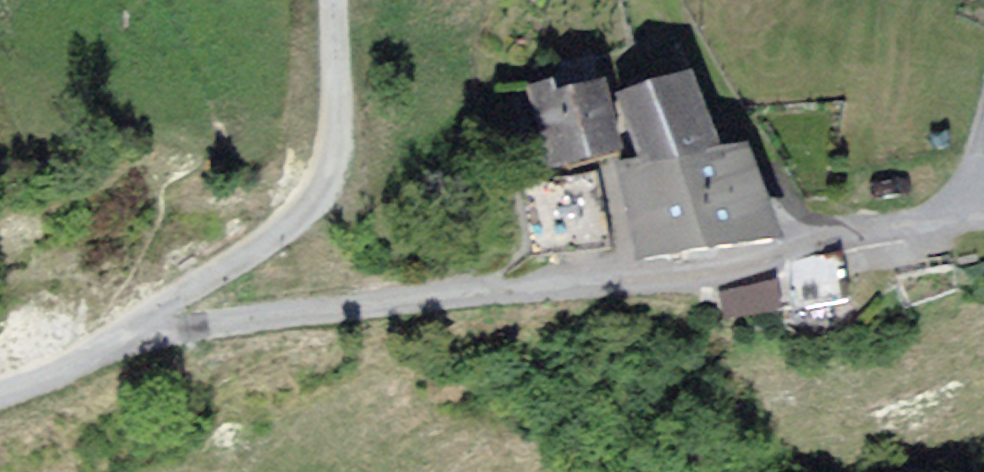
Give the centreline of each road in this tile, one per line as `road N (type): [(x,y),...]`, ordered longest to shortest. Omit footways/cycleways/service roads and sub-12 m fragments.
road 1 (residential): [(809,242),(701,277),(447,296),(133,337),(0,391)]
road 2 (track): [(333,0),(333,143),(313,201),(133,337)]
road 3 (residential): [(809,242),(983,210)]

